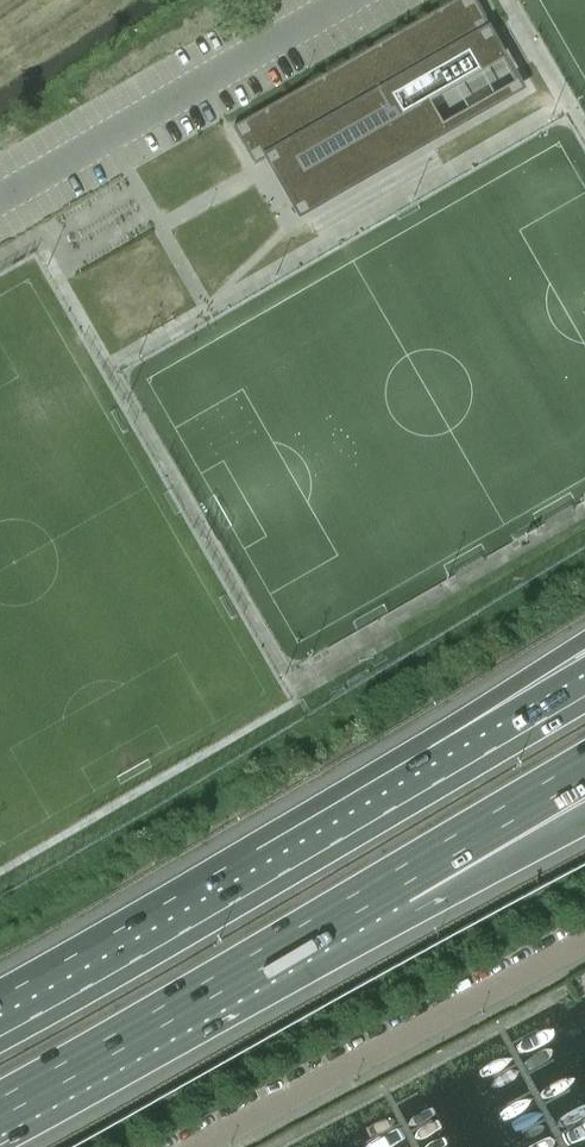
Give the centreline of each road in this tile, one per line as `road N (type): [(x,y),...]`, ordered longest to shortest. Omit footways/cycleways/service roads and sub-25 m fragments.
road 1 (motorway): [(483,747),(0,1024)]
road 2 (motorway): [(0,1105),(395,878)]
road 3 (unclassified): [(204,1146),(584,947)]
road 4 (motorway): [(395,878),(584,766)]
road 5 (motorway): [(395,878),(584,810)]
road 6 (motorway): [(584,662),(483,747)]

